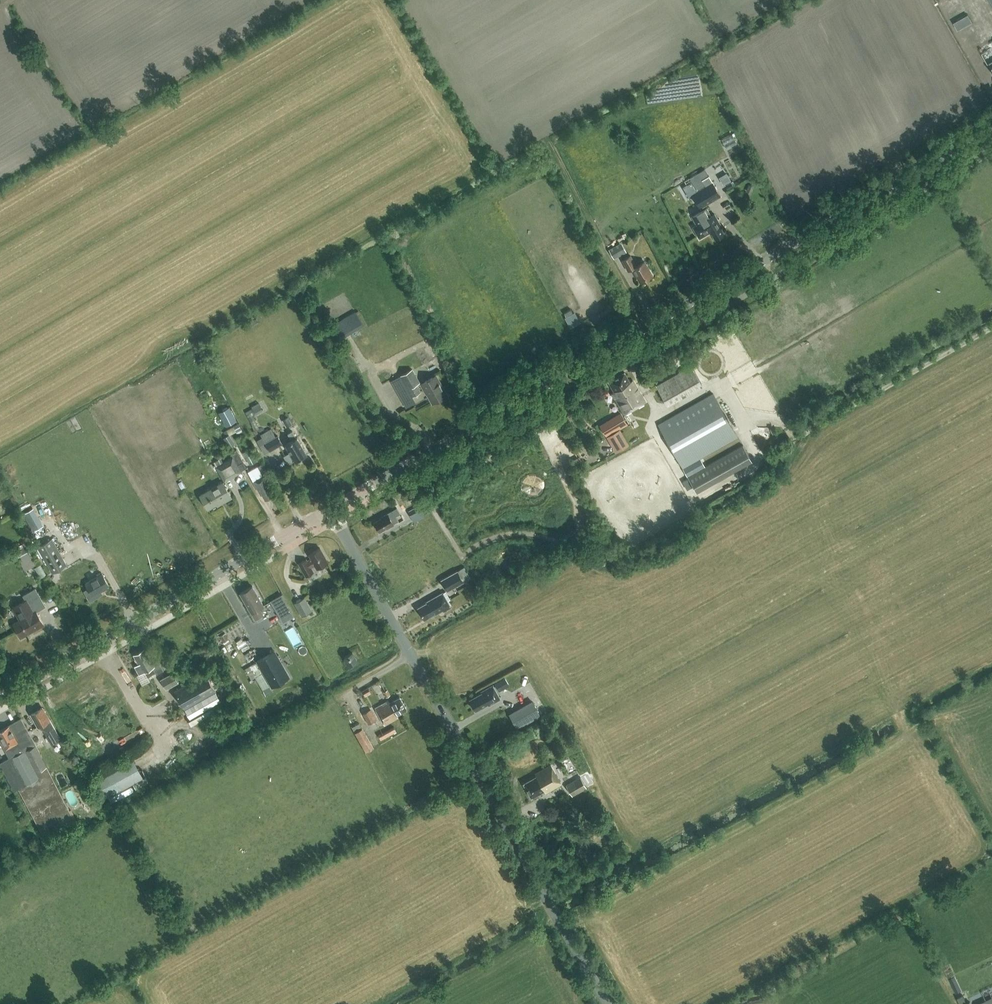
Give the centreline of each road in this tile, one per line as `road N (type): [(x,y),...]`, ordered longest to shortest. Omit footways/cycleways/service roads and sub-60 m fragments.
road 1 (secondary): [(331,510),(991,131)]
road 2 (tertiary): [(607,1003),(331,510)]
road 3 (secondary): [(0,701),(331,510)]

